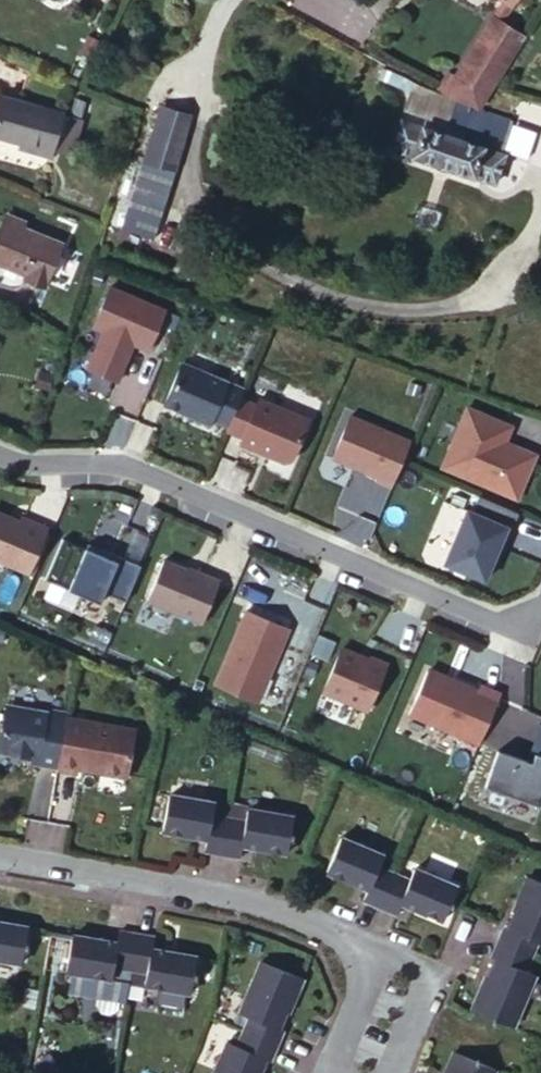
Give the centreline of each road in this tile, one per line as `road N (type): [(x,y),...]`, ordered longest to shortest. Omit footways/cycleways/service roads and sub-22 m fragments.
road 1 (residential): [(0,453),(21,465),(116,459),(504,624),(540,608)]
road 2 (residential): [(377,952),(249,900),(0,855)]
road 3 (residential): [(377,952),(317,1068),(329,1072)]

